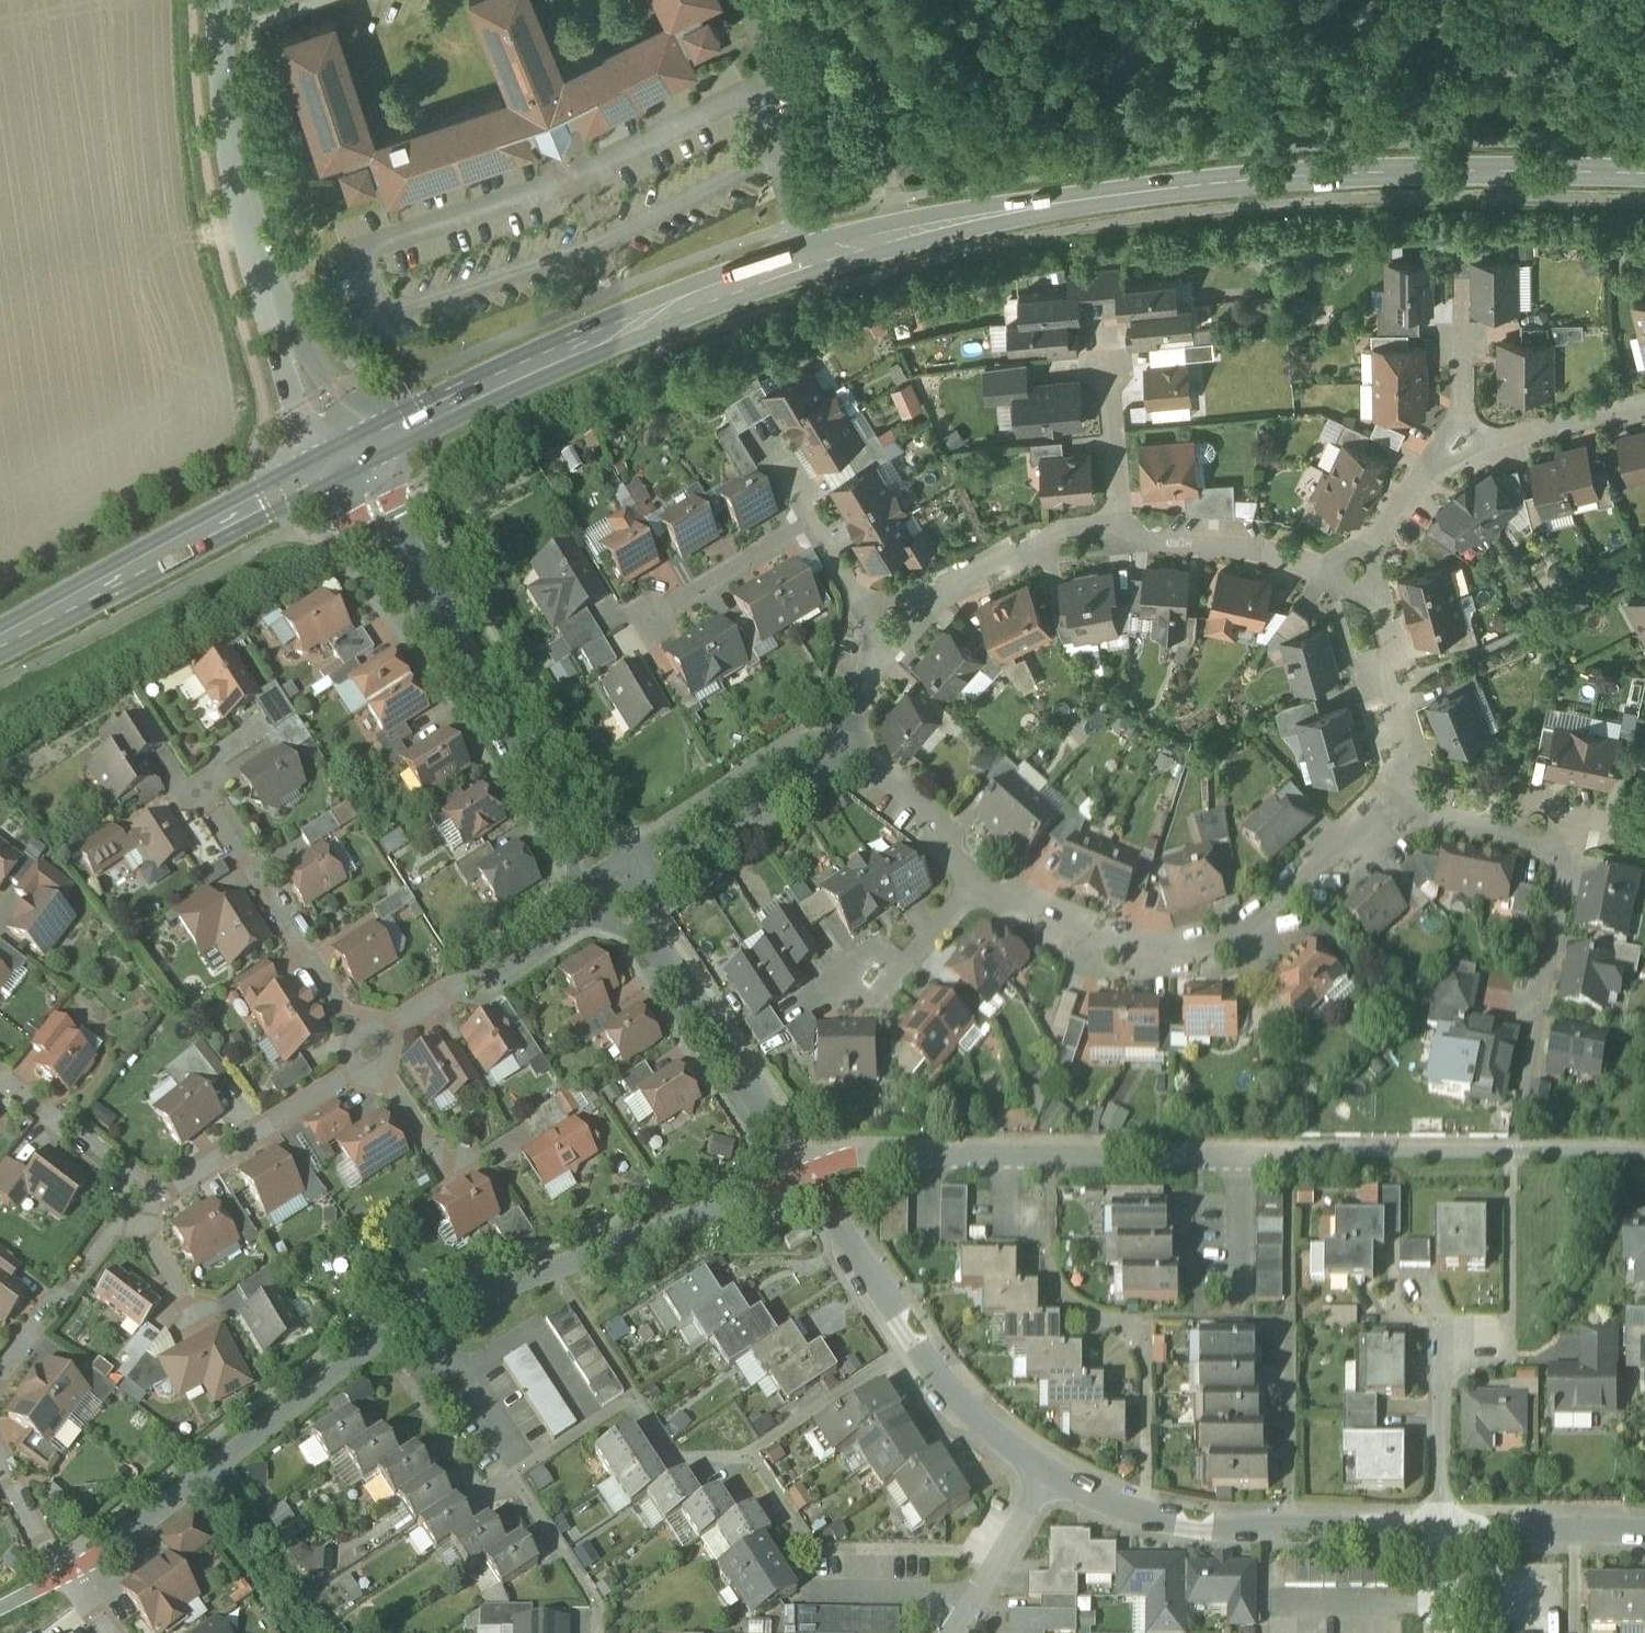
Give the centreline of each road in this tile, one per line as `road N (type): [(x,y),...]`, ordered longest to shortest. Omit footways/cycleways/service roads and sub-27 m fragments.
road 1 (secondary): [(344,461),(632,325),(910,234),(1081,201),(1229,185),(1490,172),(1644,175)]
road 2 (residential): [(58,1579),(414,1321),(808,1174)]
road 3 (residential): [(617,885),(344,461)]
road 4 (residential): [(344,461),(269,297),(241,203),(216,32),(219,0)]
road 5 (residential): [(1389,807),(1371,830),(1238,935),(1199,951),(1136,949),(1076,929),(977,878)]
road 6 (residential): [(808,1174),(877,1159),(1230,1160)]
road 7 (residential): [(1444,1538),(1179,1525),(1114,1511),(1045,1479)]
road 8 (secondary): [(0,642),(344,461)]
road 9 (residential): [(1045,1479),(941,1377),(808,1174)]
road 10 (residential): [(808,1174),(617,885)]
road 11 (residential): [(370,1055),(197,784)]
road 12 (residential): [(617,885),(398,1026),(370,1055)]
road 13 (residential): [(370,1055),(143,1207)]
road 14 (residential): [(847,738),(617,885)]
road 15 (residential): [(884,641),(943,587),(1007,552),(1122,532)]
road 16 (residential): [(1348,581),(1366,590),(1389,649),(1389,807)]
road 17 (residential): [(1122,532),(1318,568),(1348,581)]
road 18 (residential): [(143,1207),(0,1379)]
road 19 (residential): [(1444,1538),(1444,1330)]
road 20 (residential): [(0,1069),(122,1172),(143,1207)]
road 21 (residential): [(1644,1541),(1444,1538)]
road 22 (residential): [(1451,453),(1644,406)]
road 23 (residential): [(1583,830),(1389,807)]
road 24 (residential): [(808,525),(643,622)]
road 25 (residential): [(977,878),(847,738)]
road 26 (residential): [(1583,830),(1542,1016)]
road 27 (residential): [(956,1632),(1045,1479)]
road 28 (residential): [(1348,581),(1451,453)]
road 29 (residential): [(1122,532),(1106,369)]
road 30 (residential): [(977,878),(874,990)]
road 31 (residential): [(884,641),(808,525)]
road 32 (residential): [(58,1579),(0,1460)]
road 33 (residential): [(370,1055),(435,1157)]

